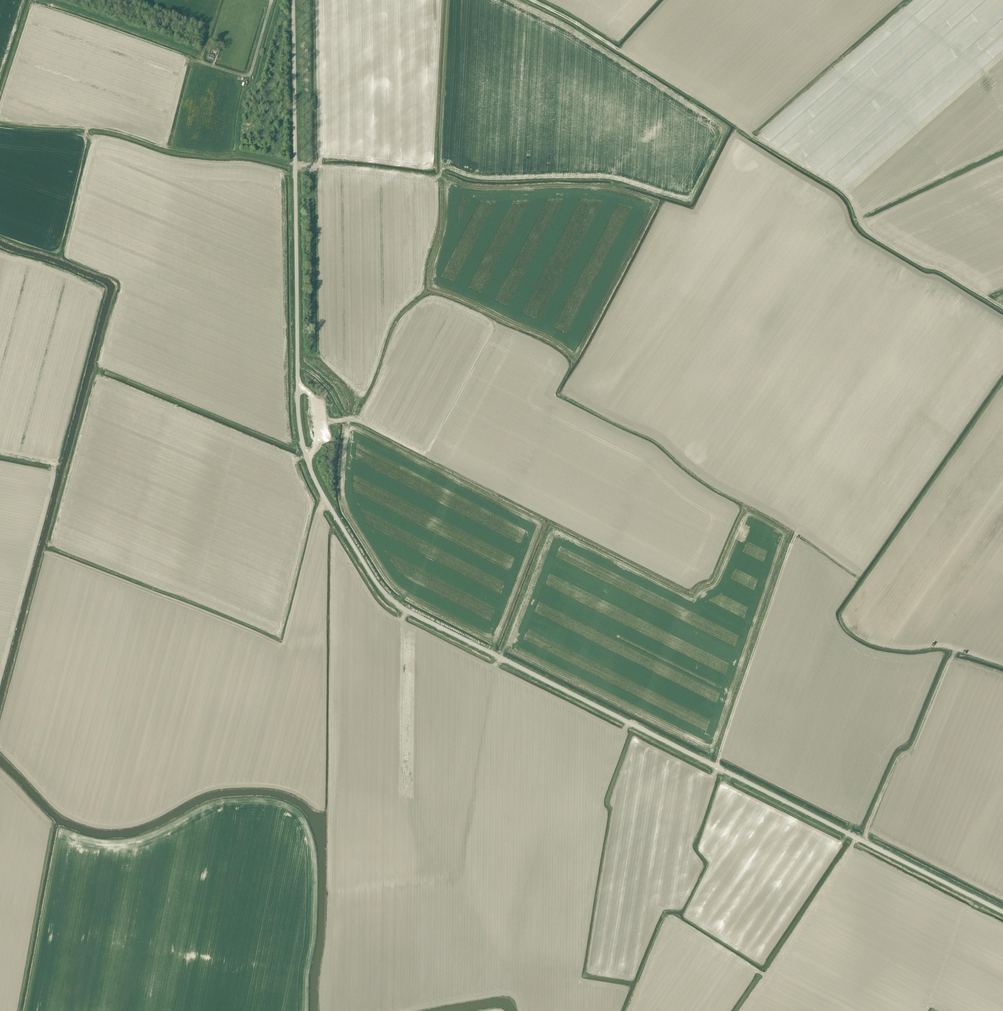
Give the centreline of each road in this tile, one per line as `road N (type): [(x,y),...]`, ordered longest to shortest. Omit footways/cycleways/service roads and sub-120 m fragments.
road 1 (unclassified): [(1002,913),(417,616),(379,587),(314,479),(300,432),(293,0)]
road 2 (residential): [(201,62),(251,73),(271,0)]

